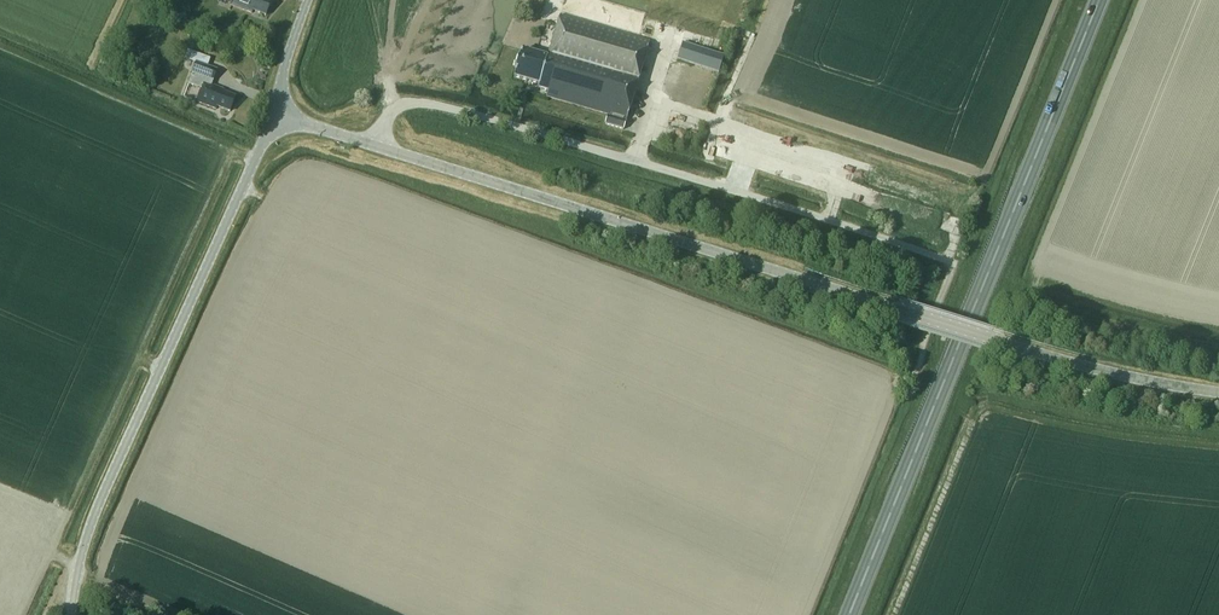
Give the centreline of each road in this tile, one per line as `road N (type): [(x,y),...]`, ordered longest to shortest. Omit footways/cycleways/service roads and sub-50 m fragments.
road 1 (tertiary): [(1218,390),(1122,375),(997,341),(374,144)]
road 2 (trunk): [(850,614),(1097,0)]
road 3 (unclassified): [(948,261),(670,171),(418,103),(390,114),(374,144)]
road 4 (tertiary): [(71,614),(89,528),(272,113)]
road 5 (track): [(905,381),(920,364),(948,261)]

